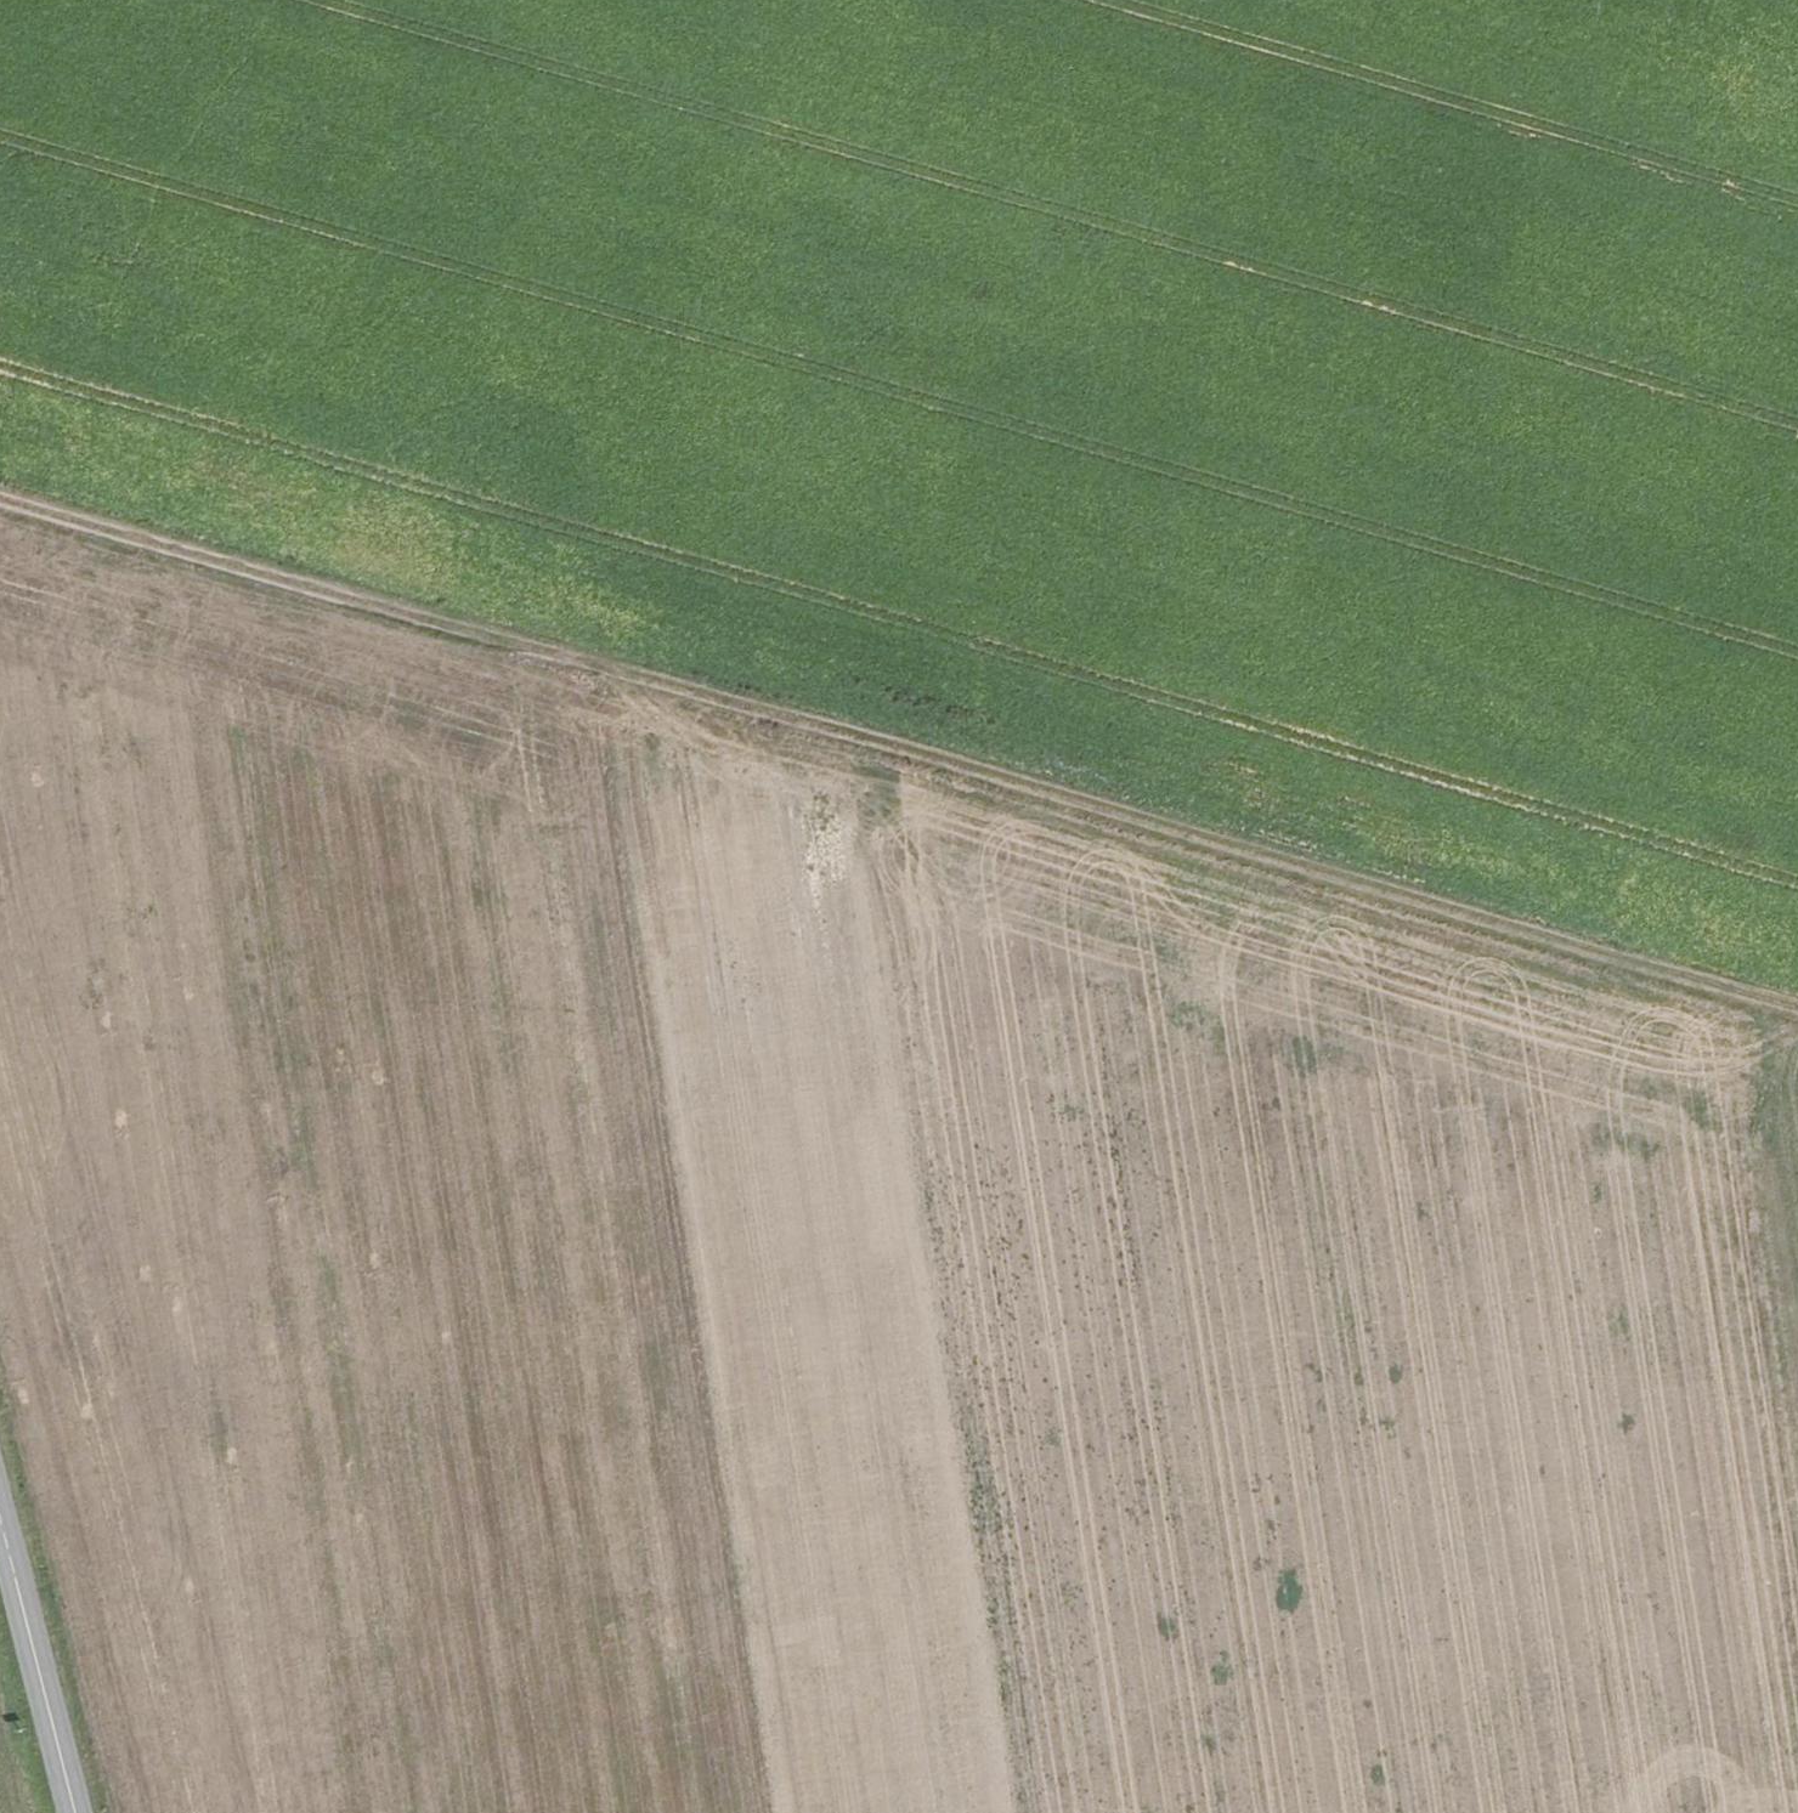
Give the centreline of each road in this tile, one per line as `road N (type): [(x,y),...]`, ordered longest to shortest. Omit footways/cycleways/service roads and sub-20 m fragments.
road 1 (track): [(0,501),(1797,1029)]
road 2 (secondary): [(79,1812),(0,1502)]

